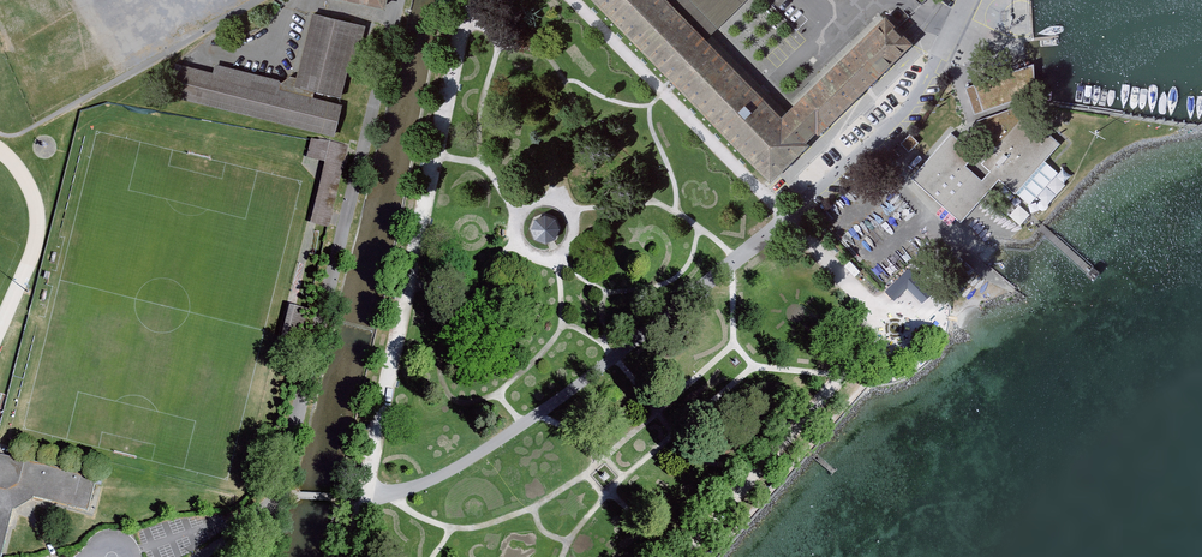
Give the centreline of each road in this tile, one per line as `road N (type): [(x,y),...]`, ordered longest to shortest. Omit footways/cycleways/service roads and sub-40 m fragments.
road 1 (residential): [(805,203),(940,74),(969,0)]

